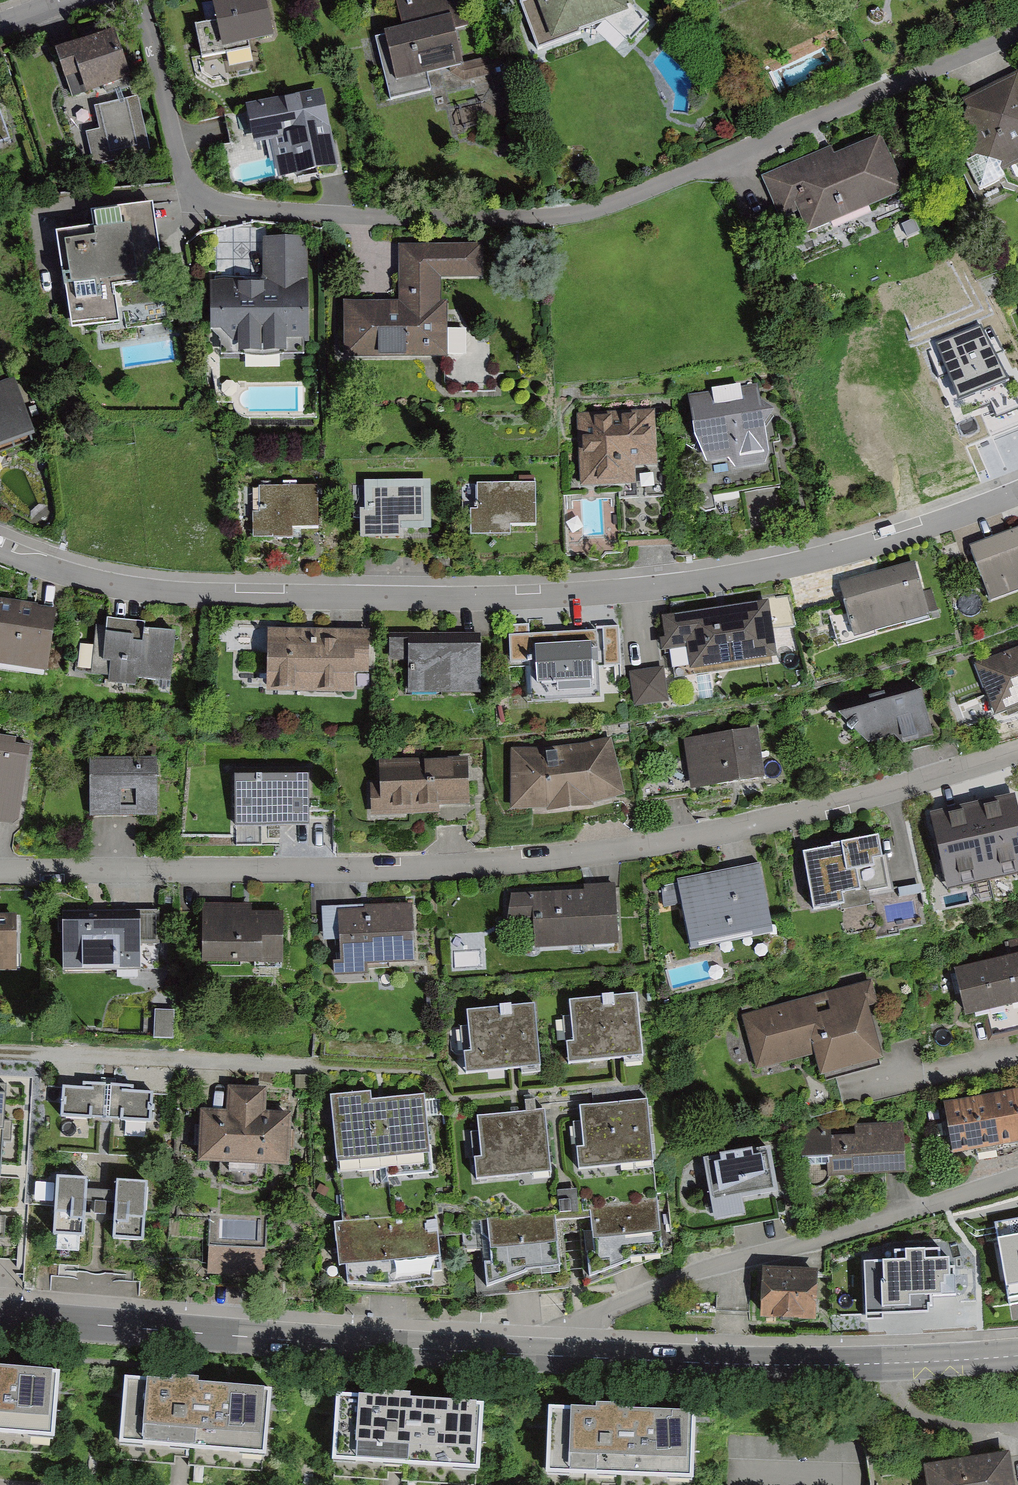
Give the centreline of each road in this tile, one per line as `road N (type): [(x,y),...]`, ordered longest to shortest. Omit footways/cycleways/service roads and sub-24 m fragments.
road 1 (residential): [(141,0),(180,159),(198,189),(234,206),(372,215),(526,219),(607,205),(1017,33)]
road 2 (residential): [(0,548),(76,576),(166,594),(587,595),(796,564),(1017,493)]
road 3 (residential): [(1017,751),(763,824),(516,862),(361,871),(0,871)]
road 4 (tertiary): [(573,1356),(0,1318)]
road 5 (residential): [(573,1356),(578,1334),(596,1316),(707,1269),(1017,1177)]
road 6 (tertiary): [(1017,1355),(872,1364),(573,1356)]

